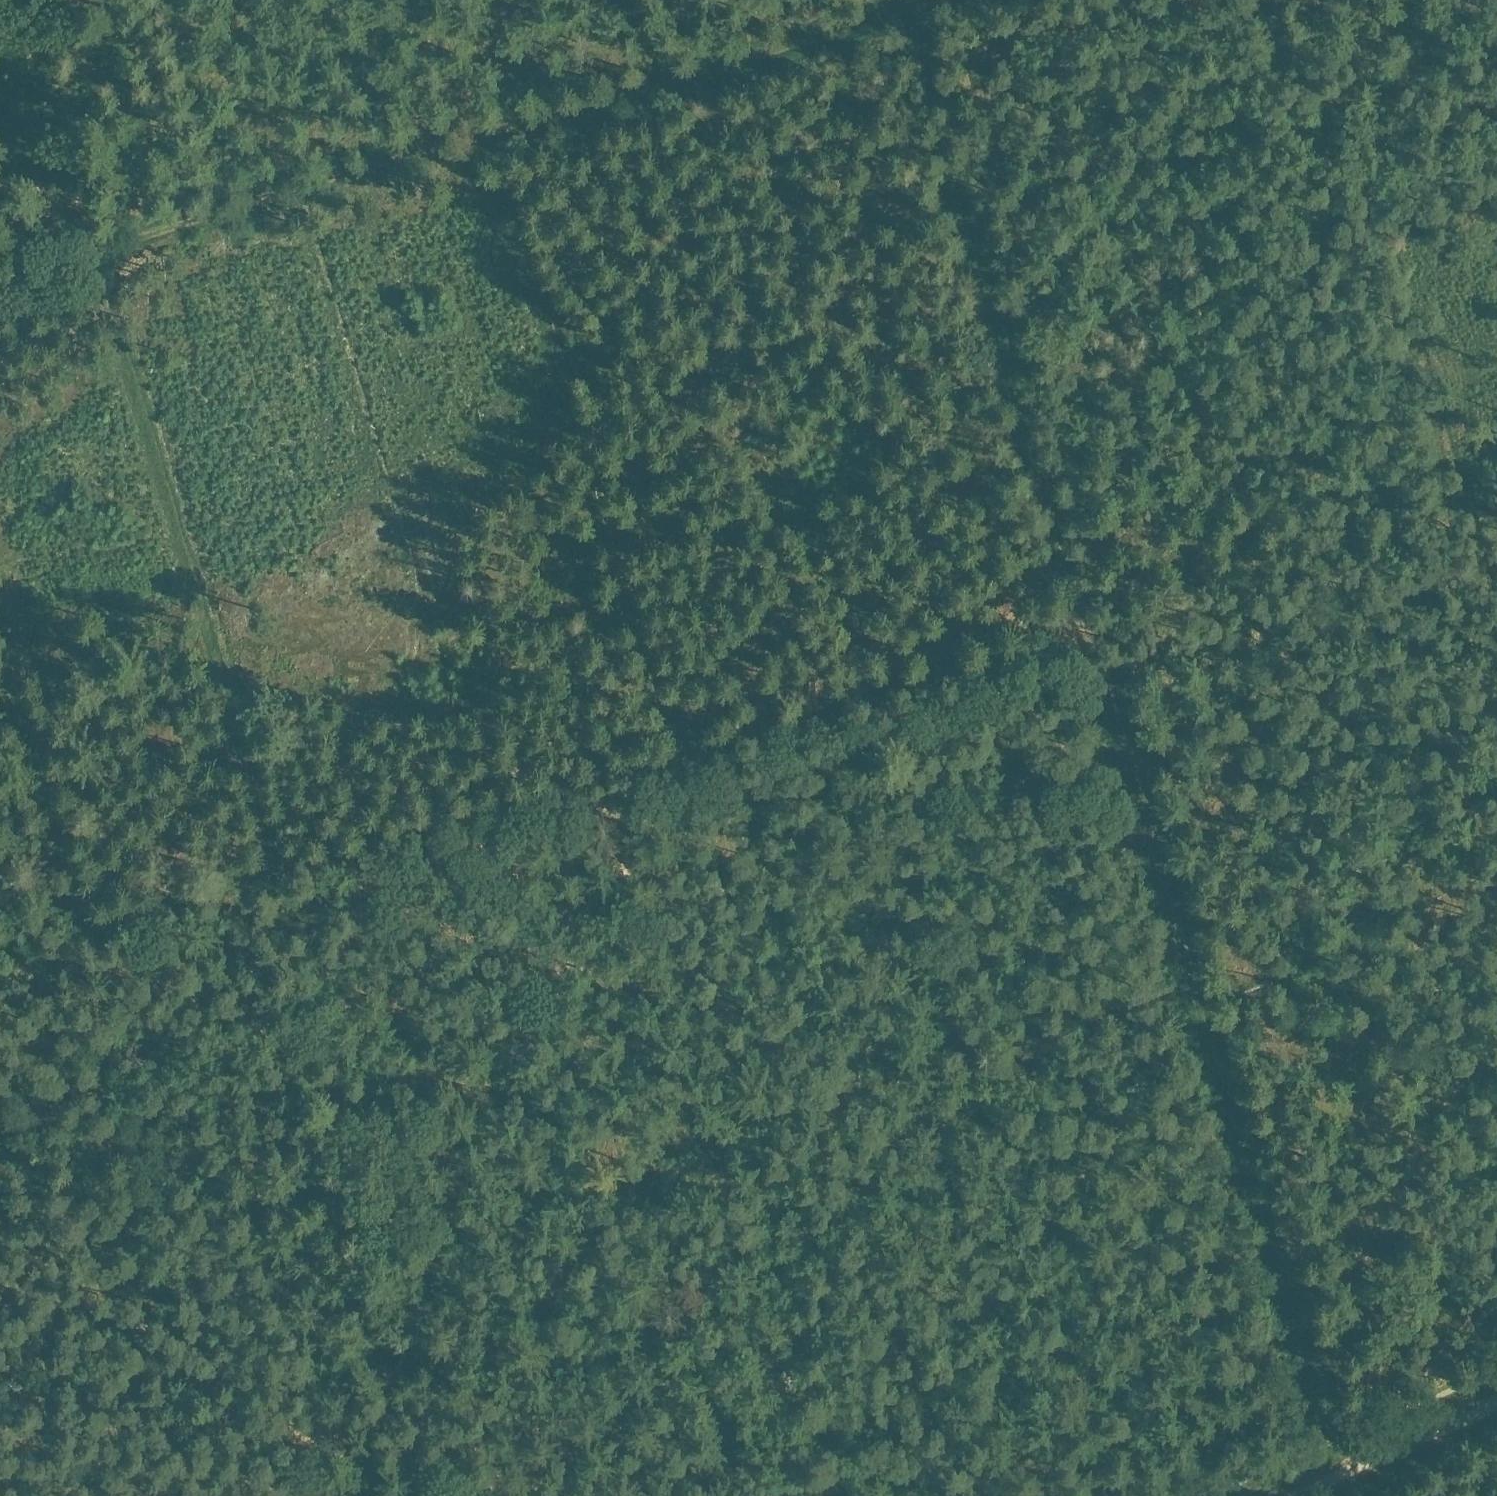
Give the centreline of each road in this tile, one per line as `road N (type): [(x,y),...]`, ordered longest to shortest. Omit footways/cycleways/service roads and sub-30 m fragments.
road 1 (track): [(0,259),(481,115)]
road 2 (track): [(481,115),(862,0)]
road 3 (track): [(1289,1495),(1496,1404)]

